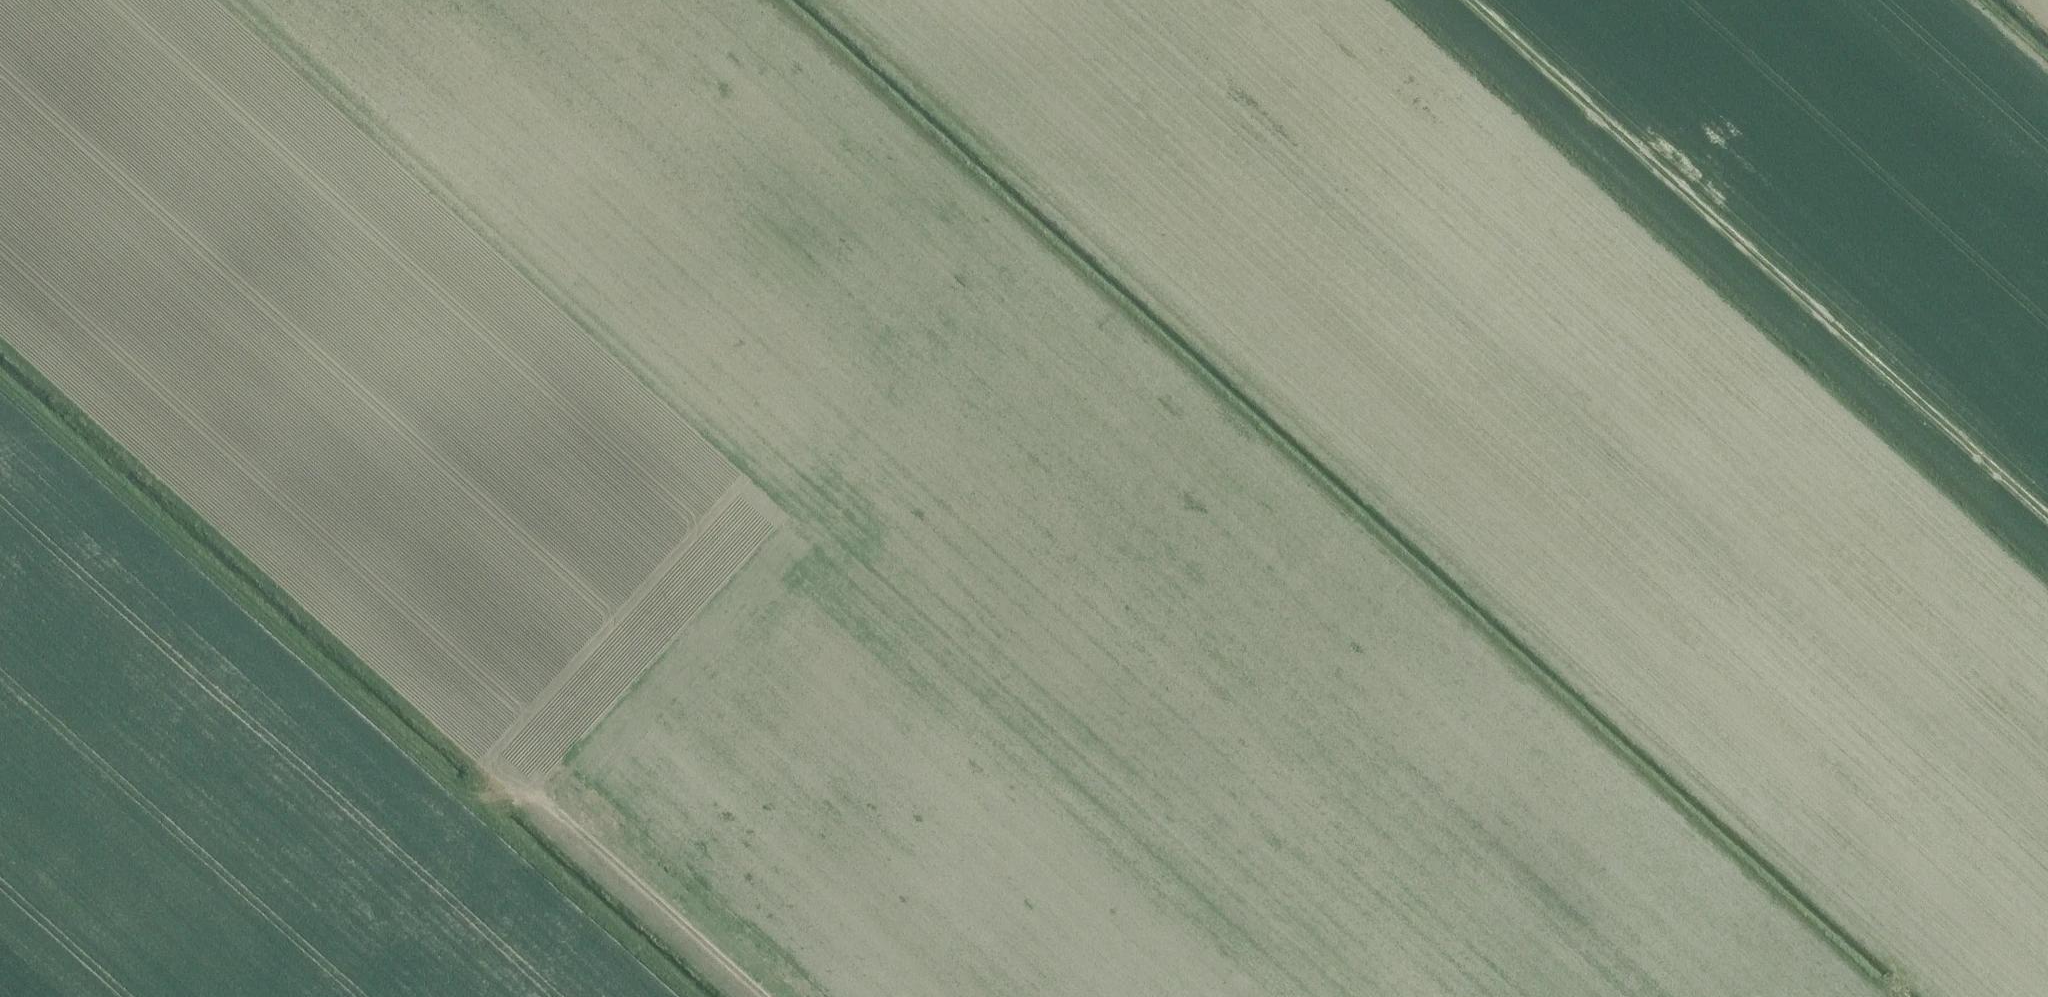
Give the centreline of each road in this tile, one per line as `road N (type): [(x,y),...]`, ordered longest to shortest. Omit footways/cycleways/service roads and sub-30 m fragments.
road 1 (track): [(2047,513),(1478,0)]
road 2 (track): [(759,996),(527,793)]

